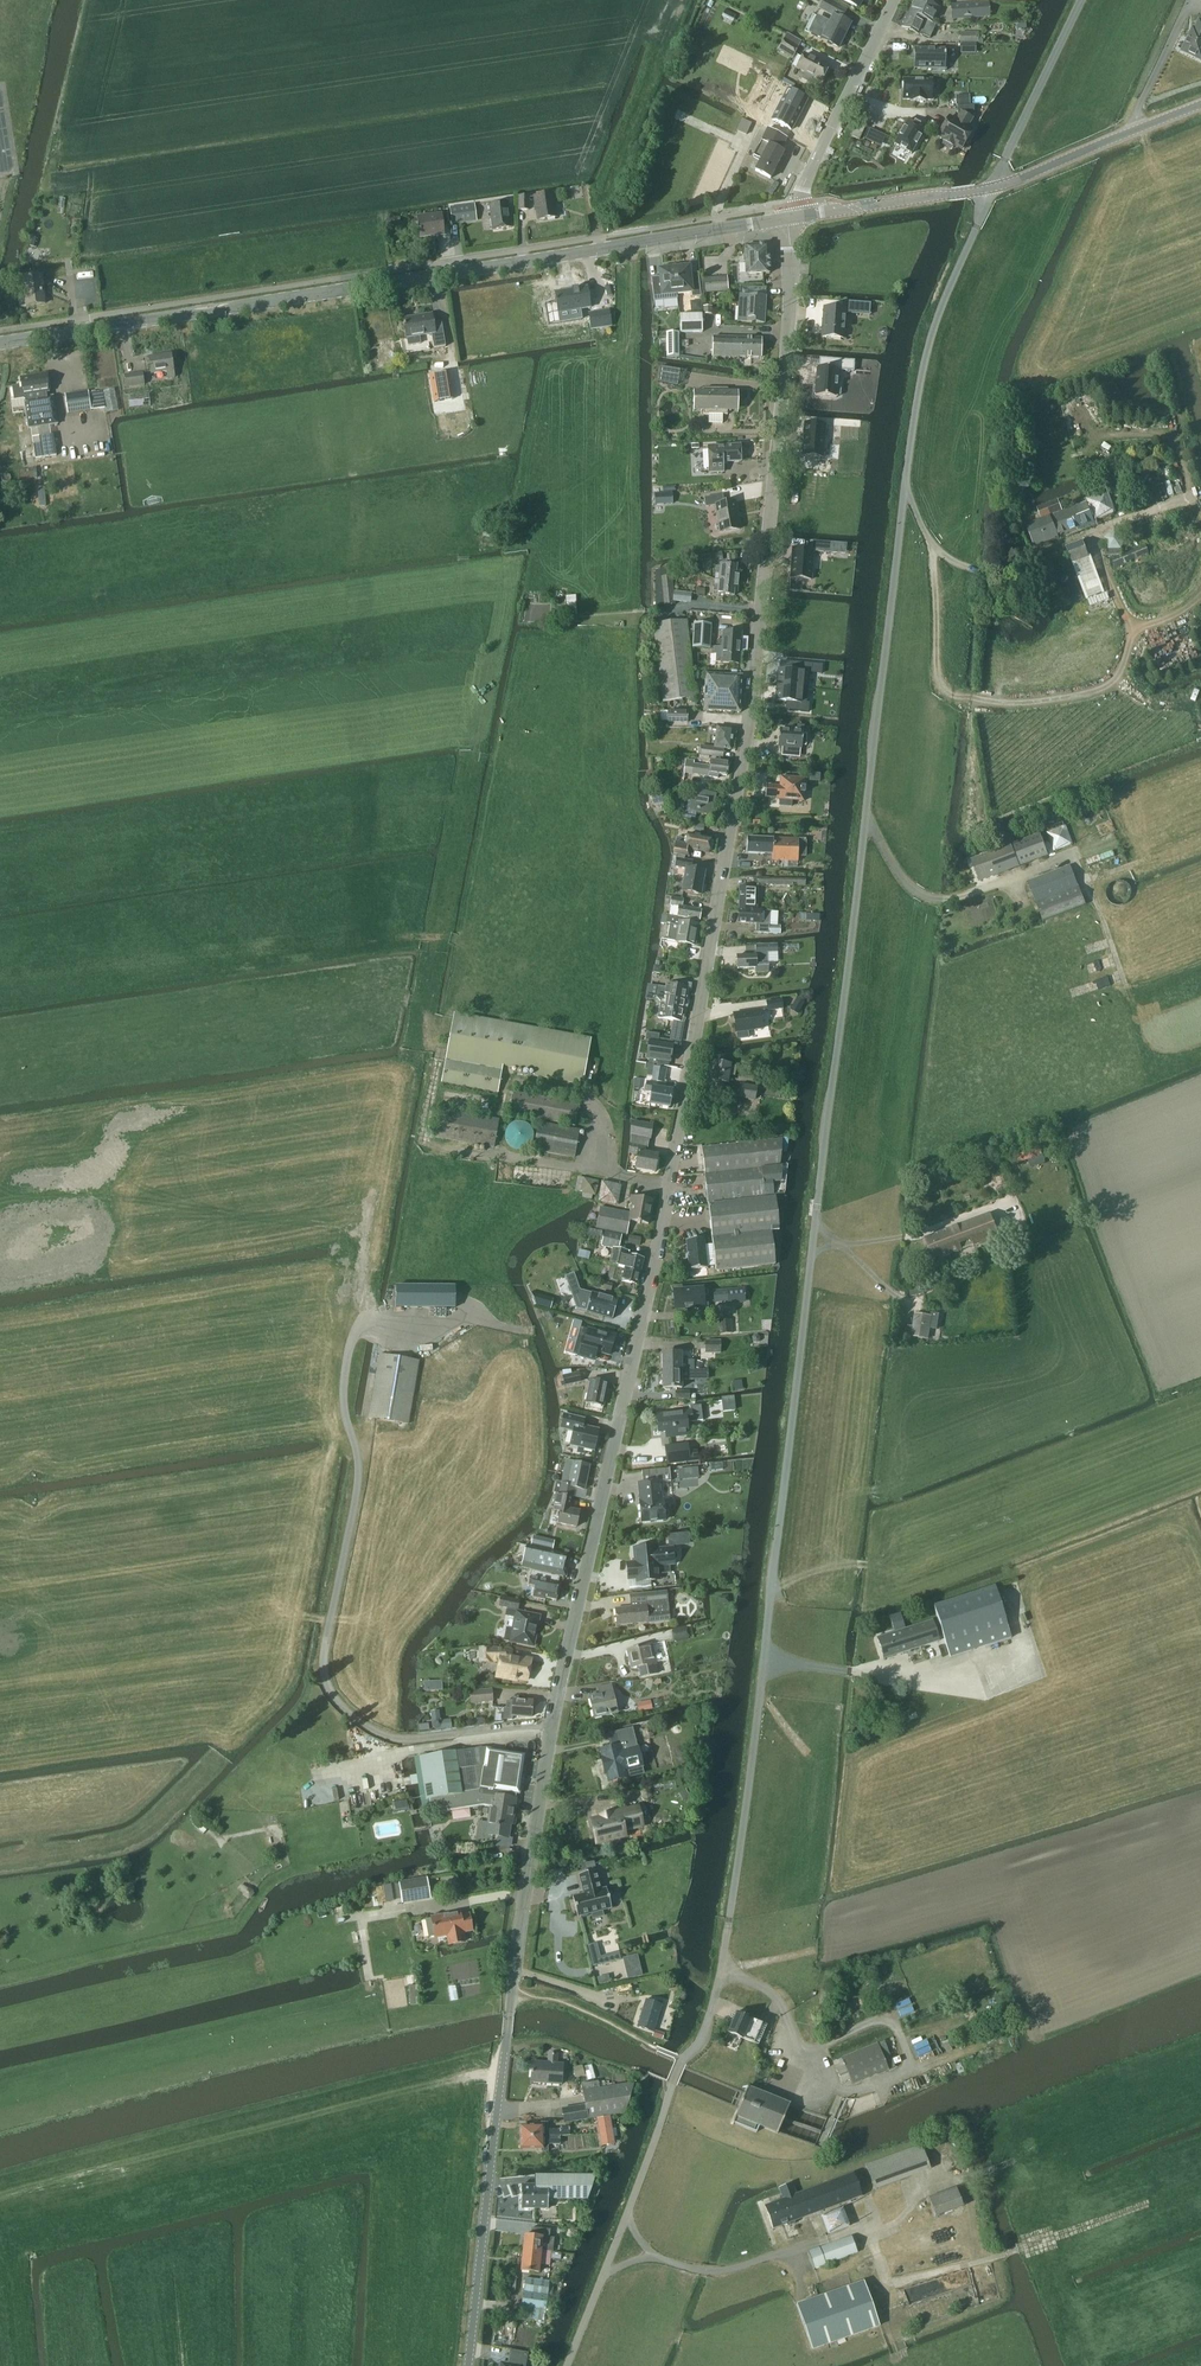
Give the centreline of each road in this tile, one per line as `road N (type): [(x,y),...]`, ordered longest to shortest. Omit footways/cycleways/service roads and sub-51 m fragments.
road 1 (residential): [(568,2365),(721,1970),(925,350),(991,189)]
road 2 (residential): [(469,2365),(553,1726),(659,1241),(745,747),(789,326),(791,217)]
road 3 (tertiary): [(0,344),(791,217)]
road 4 (track): [(1161,620),(1134,629),(1105,688),(1036,702),(952,695),(937,669),(933,544)]
road 5 (track): [(599,239),(595,214),(675,0)]
road 6 (residential): [(791,217),(892,0)]
road 7 (tertiary): [(991,189),(1200,106)]
road 8 (residential): [(991,189),(1081,0)]
road 9 (tertiary): [(791,217),(991,189)]
road 10 (track): [(1076,853),(1128,987)]
road 11 (track): [(400,1319),(523,1331)]

